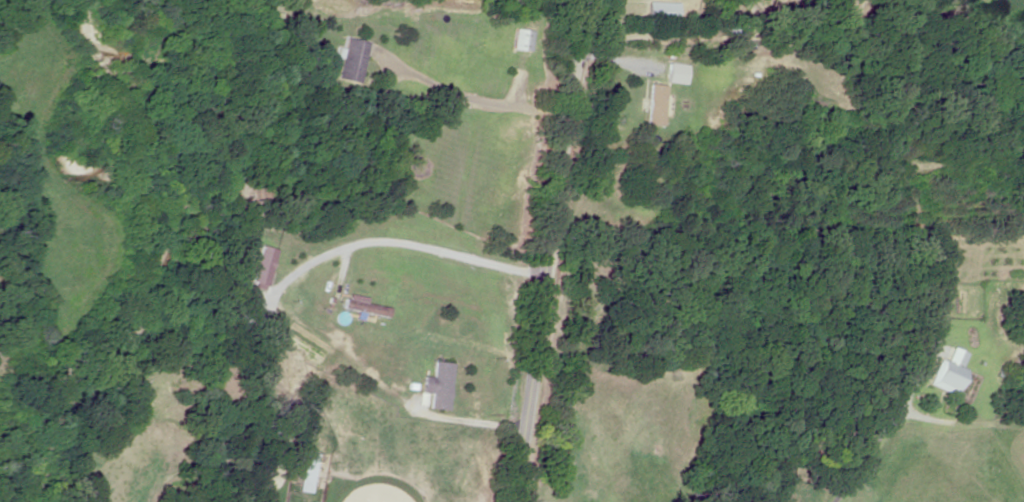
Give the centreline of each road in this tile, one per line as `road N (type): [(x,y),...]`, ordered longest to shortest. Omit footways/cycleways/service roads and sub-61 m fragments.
road 1 (residential): [(544,501),(551,349),(601,0)]

